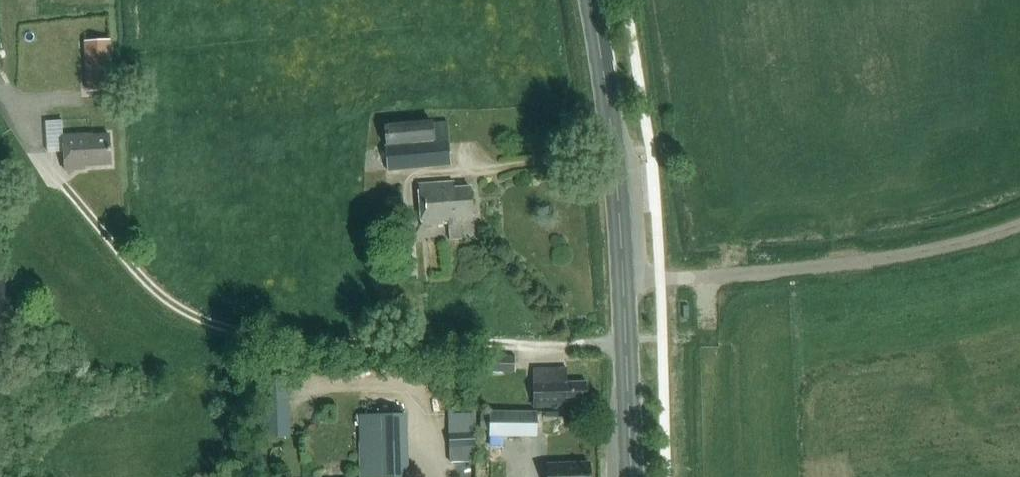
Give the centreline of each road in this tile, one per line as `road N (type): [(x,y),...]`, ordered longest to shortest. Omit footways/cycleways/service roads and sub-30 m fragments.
road 1 (track): [(626,341),(408,346),(238,333),(162,293),(60,181)]
road 2 (primary): [(630,476),(613,143),(589,0)]
road 3 (track): [(1019,223),(944,249),(834,266),(662,278)]

